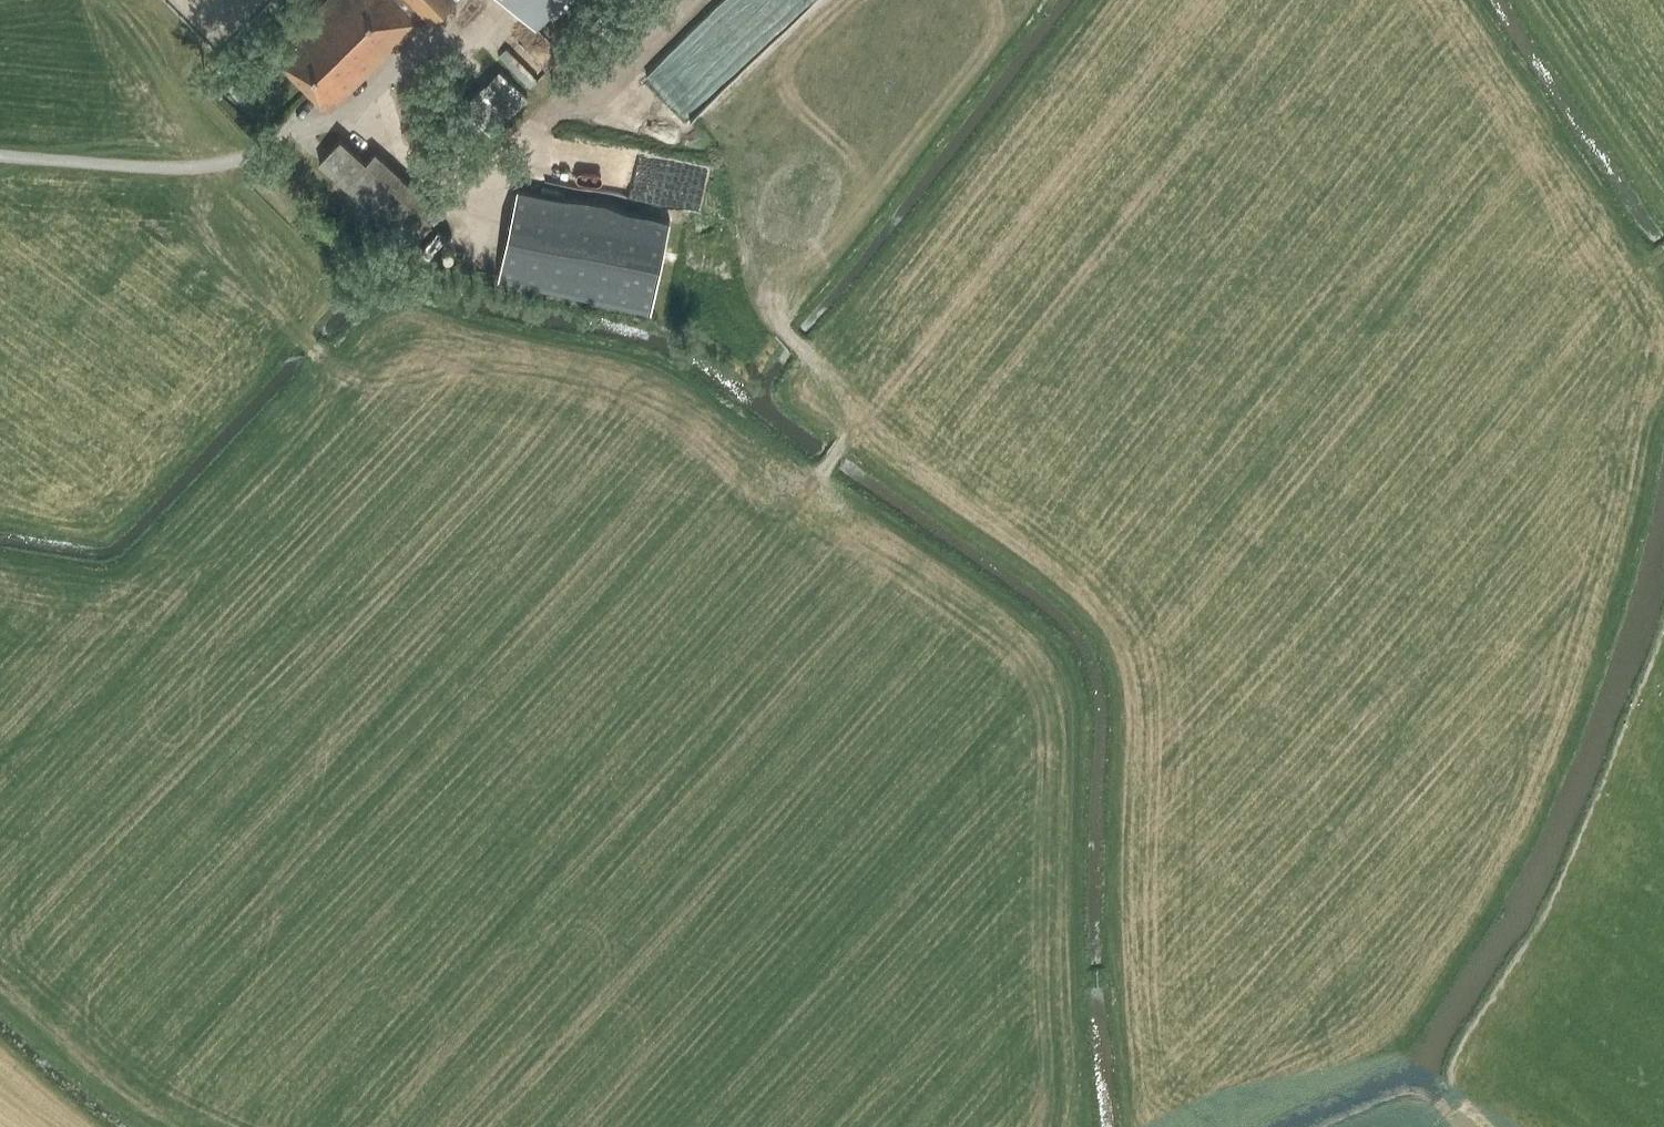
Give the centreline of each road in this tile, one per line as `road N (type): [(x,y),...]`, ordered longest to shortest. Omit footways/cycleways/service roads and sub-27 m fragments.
road 1 (unclassified): [(247,157),(177,169),(0,154)]

